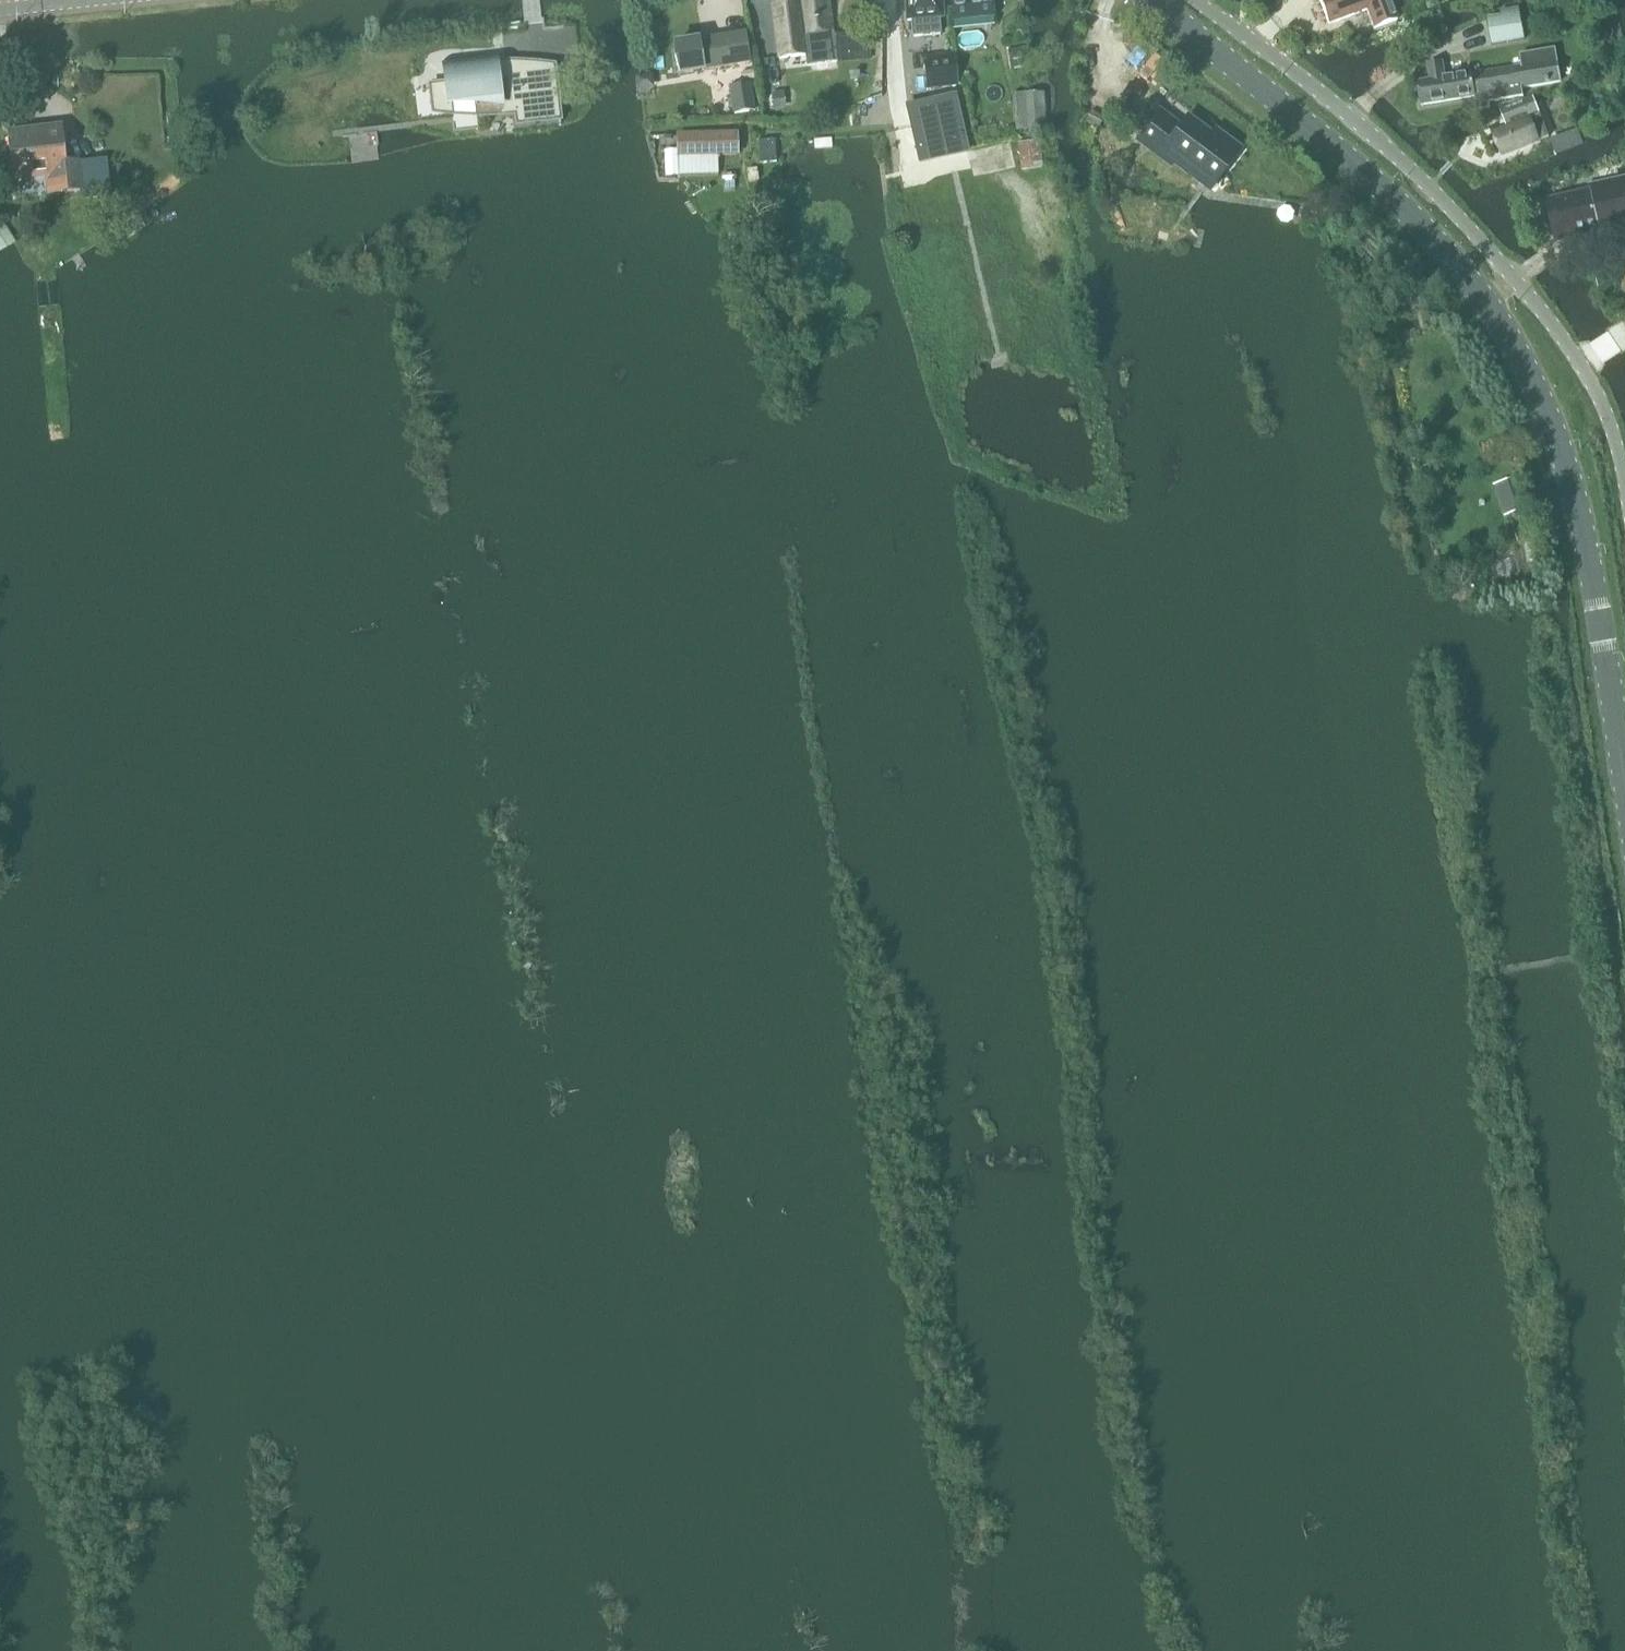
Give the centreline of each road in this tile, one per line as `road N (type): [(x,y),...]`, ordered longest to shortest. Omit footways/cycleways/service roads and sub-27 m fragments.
road 1 (secondary): [(1624,782),(1581,506),(1545,399),(1493,305),(1431,232),(1155,0)]
road 2 (residential): [(1624,486),(1599,396),(1508,270),(1330,99),(1198,0)]

